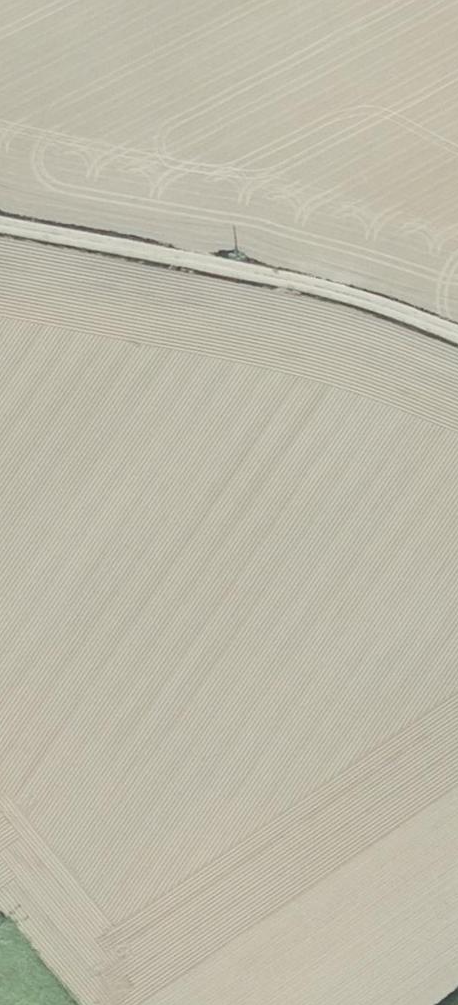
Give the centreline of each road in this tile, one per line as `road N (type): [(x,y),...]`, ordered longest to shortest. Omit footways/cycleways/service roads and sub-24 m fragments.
road 1 (unclassified): [(0,225),(285,280),(457,335)]

